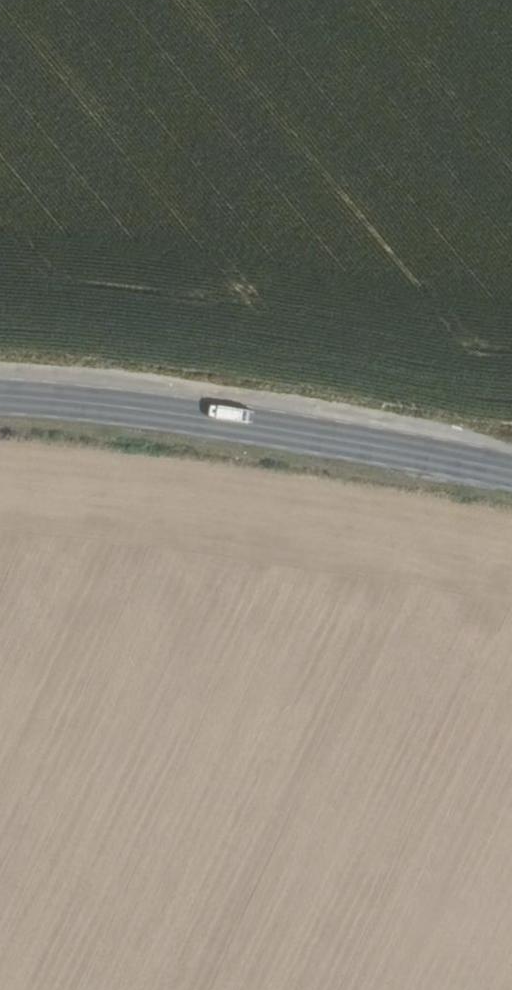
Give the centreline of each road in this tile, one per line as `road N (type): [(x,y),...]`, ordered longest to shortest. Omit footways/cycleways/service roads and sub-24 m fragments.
road 1 (secondary): [(511,472),(214,419),(0,395)]

